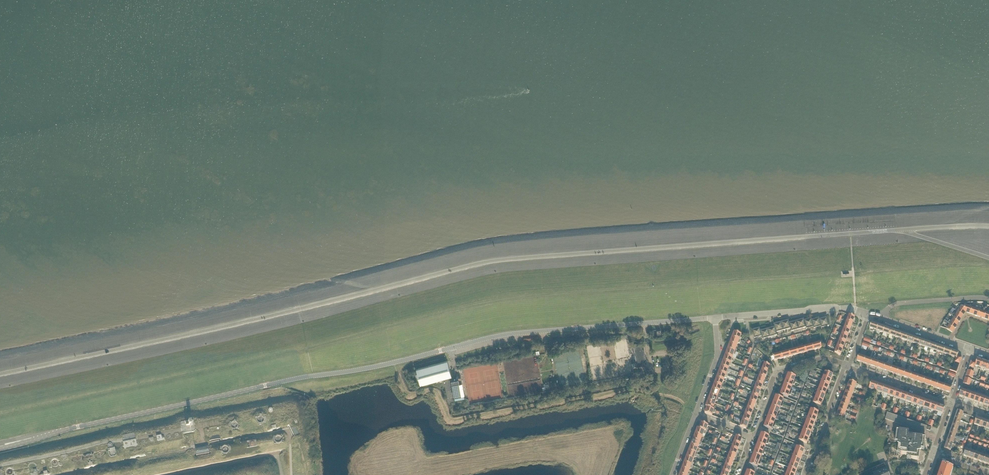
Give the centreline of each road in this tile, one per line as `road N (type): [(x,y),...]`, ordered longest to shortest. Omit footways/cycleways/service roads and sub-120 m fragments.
road 1 (unclassified): [(0,448),(505,334),(716,317)]
road 2 (residential): [(869,315),(846,308),(716,317)]
road 3 (residential): [(845,365),(826,358),(777,372),(751,436)]

